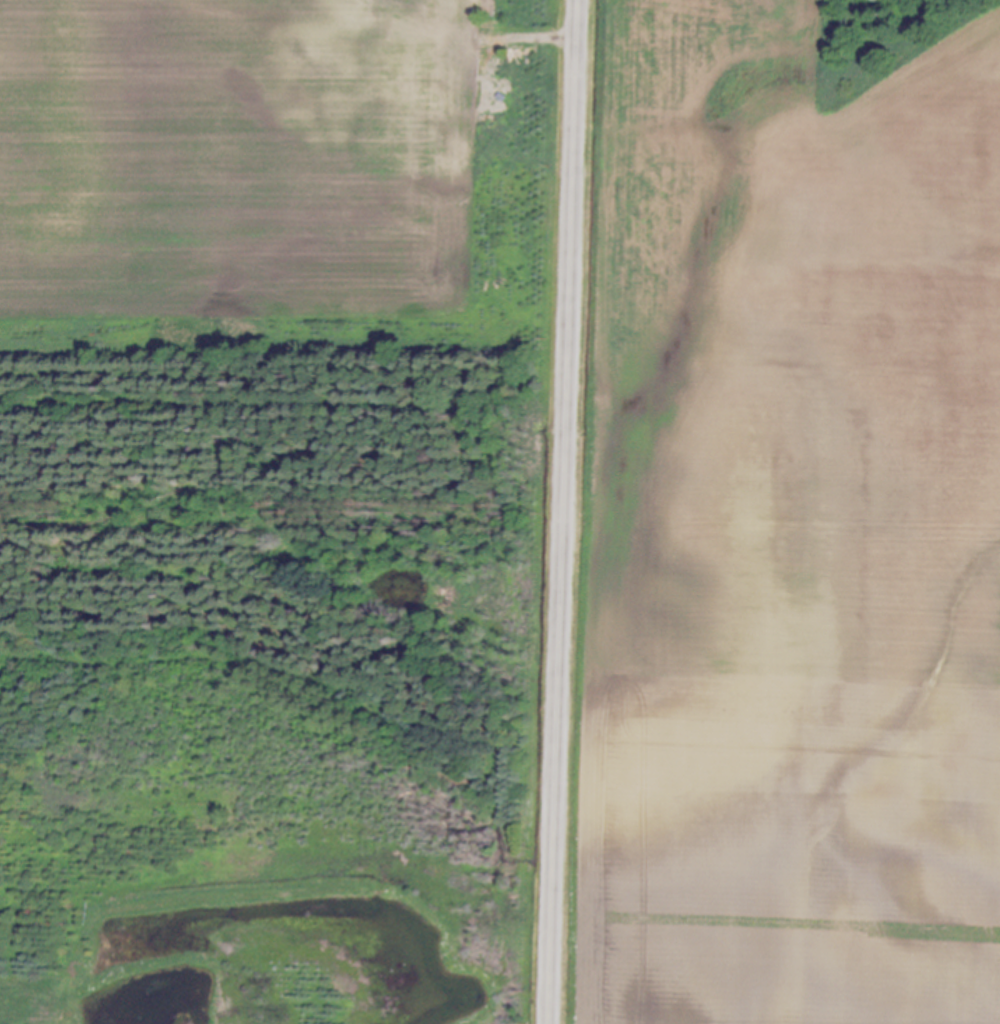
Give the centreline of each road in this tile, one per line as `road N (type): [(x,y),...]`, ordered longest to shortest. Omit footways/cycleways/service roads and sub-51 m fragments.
road 1 (tertiary): [(579,0),(550,1023)]

